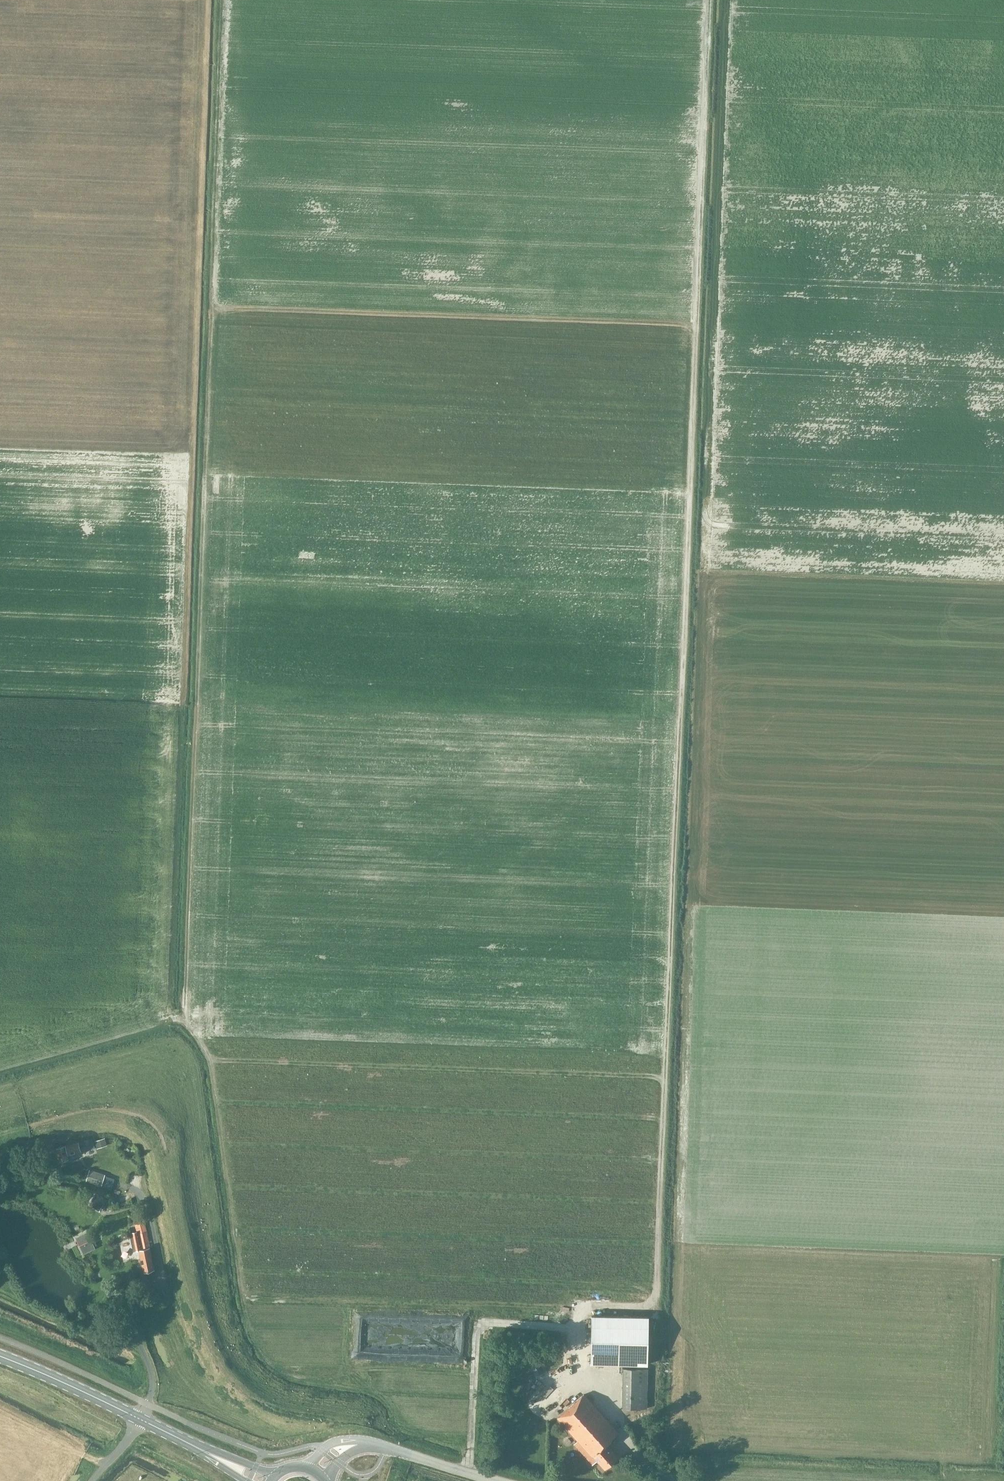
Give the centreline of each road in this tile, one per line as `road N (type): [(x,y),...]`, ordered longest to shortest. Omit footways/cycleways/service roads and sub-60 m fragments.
road 1 (track): [(679,1480),(648,1463),(588,1386),(575,1366),(573,1324),(477,1321),(468,1472)]
road 2 (primary): [(230,1463),(0,1356)]
road 3 (unclassified): [(501,1480),(351,1445)]

